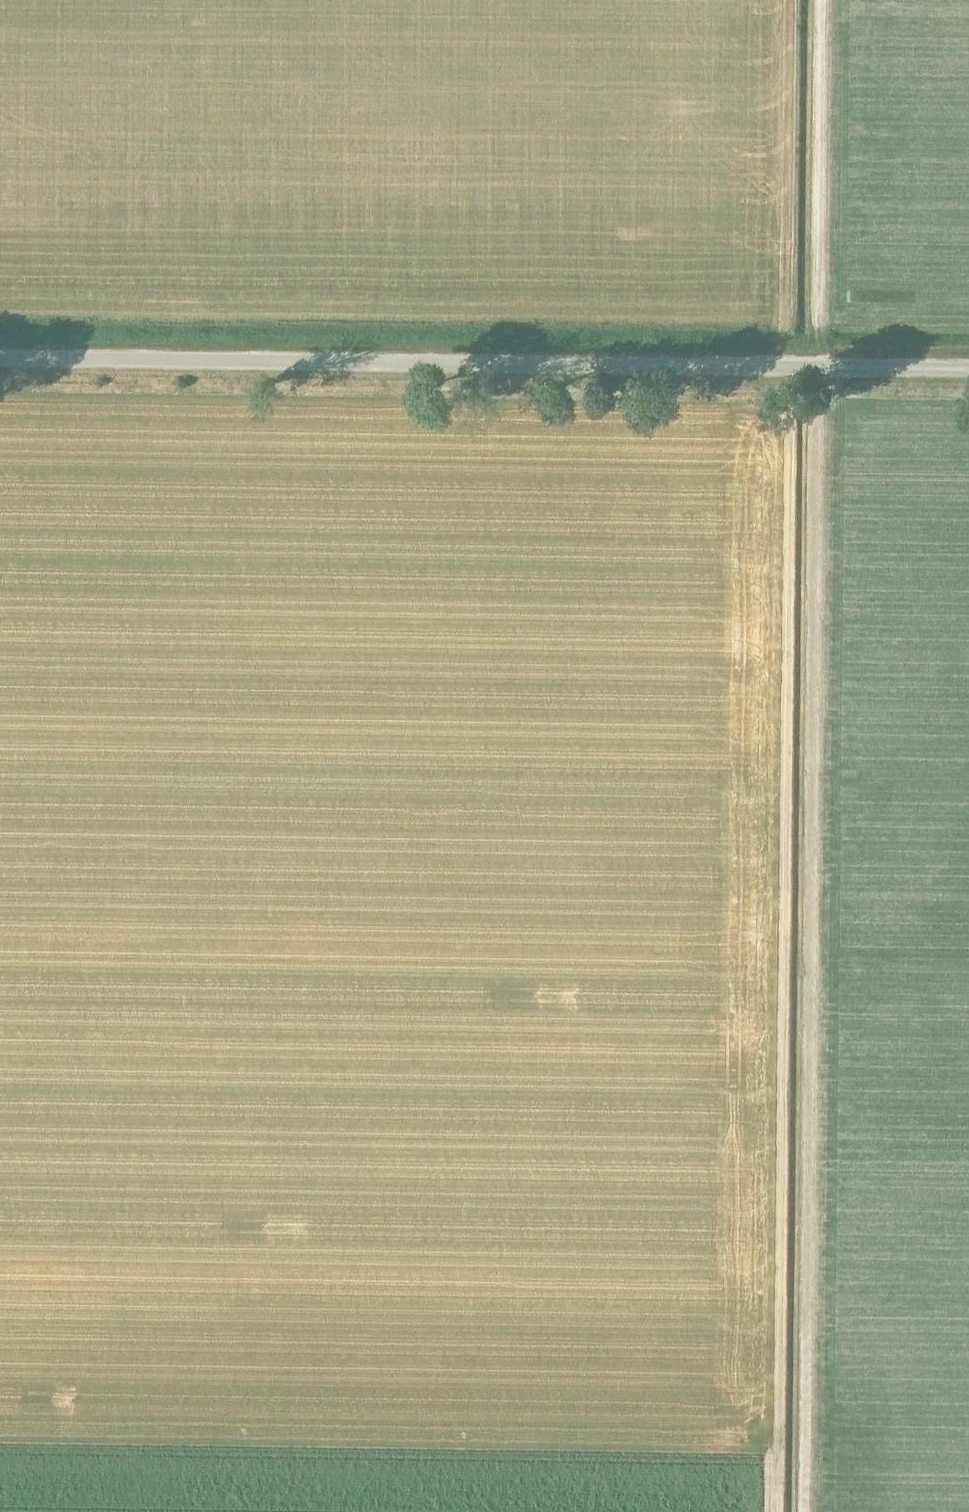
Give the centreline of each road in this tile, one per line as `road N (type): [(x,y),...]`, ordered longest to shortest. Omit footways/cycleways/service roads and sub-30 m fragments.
road 1 (unclassified): [(968,369),(0,358)]

